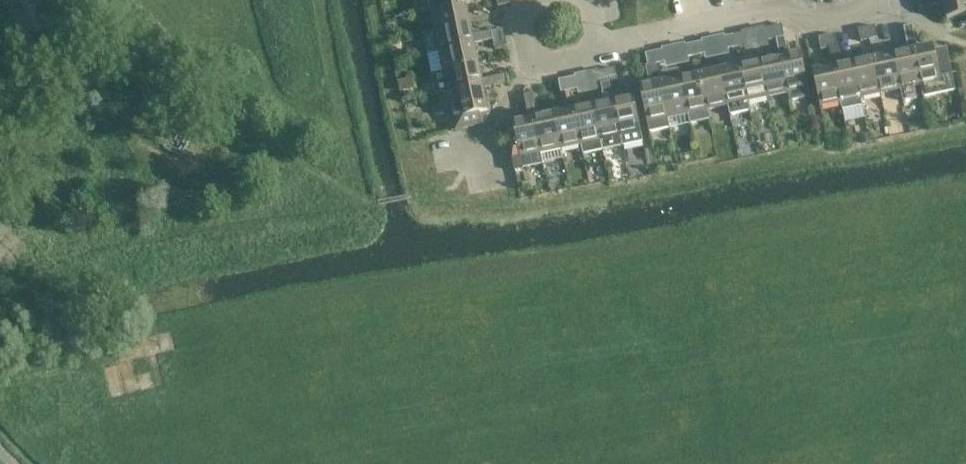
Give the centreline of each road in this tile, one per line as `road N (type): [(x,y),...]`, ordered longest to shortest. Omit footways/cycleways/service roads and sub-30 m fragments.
road 1 (residential): [(599,46),(786,9),(822,22),(874,10),(884,0)]
road 2 (residential): [(599,46),(601,54),(530,66),(520,23),(526,0)]

